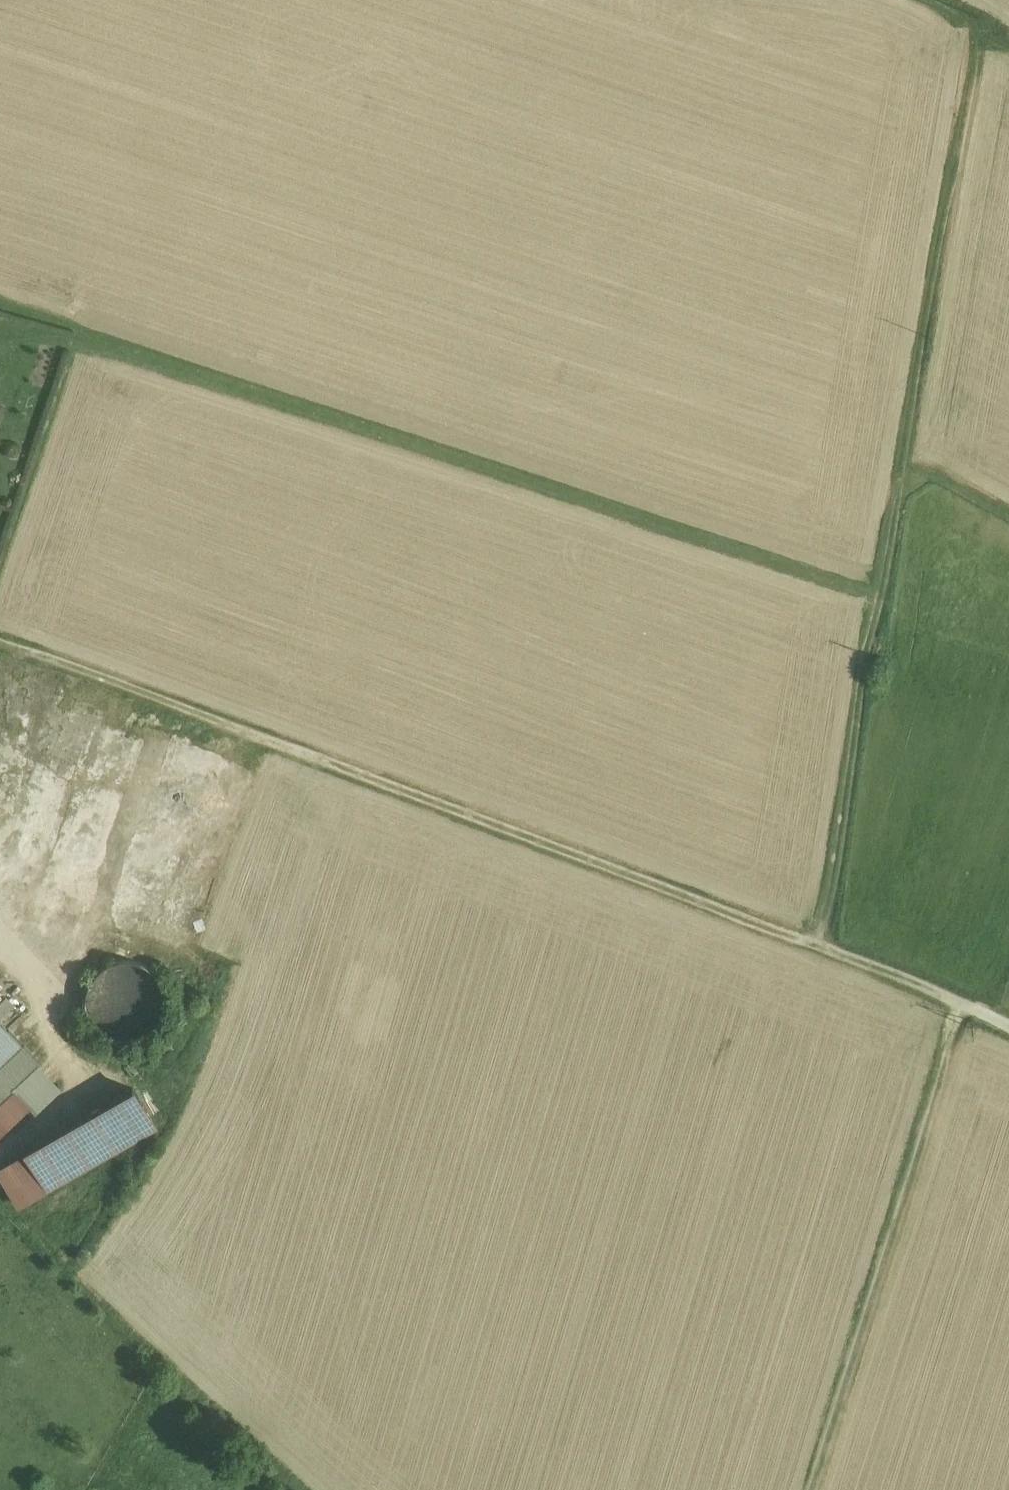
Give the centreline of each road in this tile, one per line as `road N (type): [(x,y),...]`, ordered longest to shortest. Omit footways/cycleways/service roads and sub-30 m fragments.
road 1 (track): [(962,1000),(0,637)]
road 2 (track): [(817,943),(834,905),(864,674),(897,532),(923,335),(980,34)]
road 3 (track): [(962,1000),(900,1225),(812,1489)]

